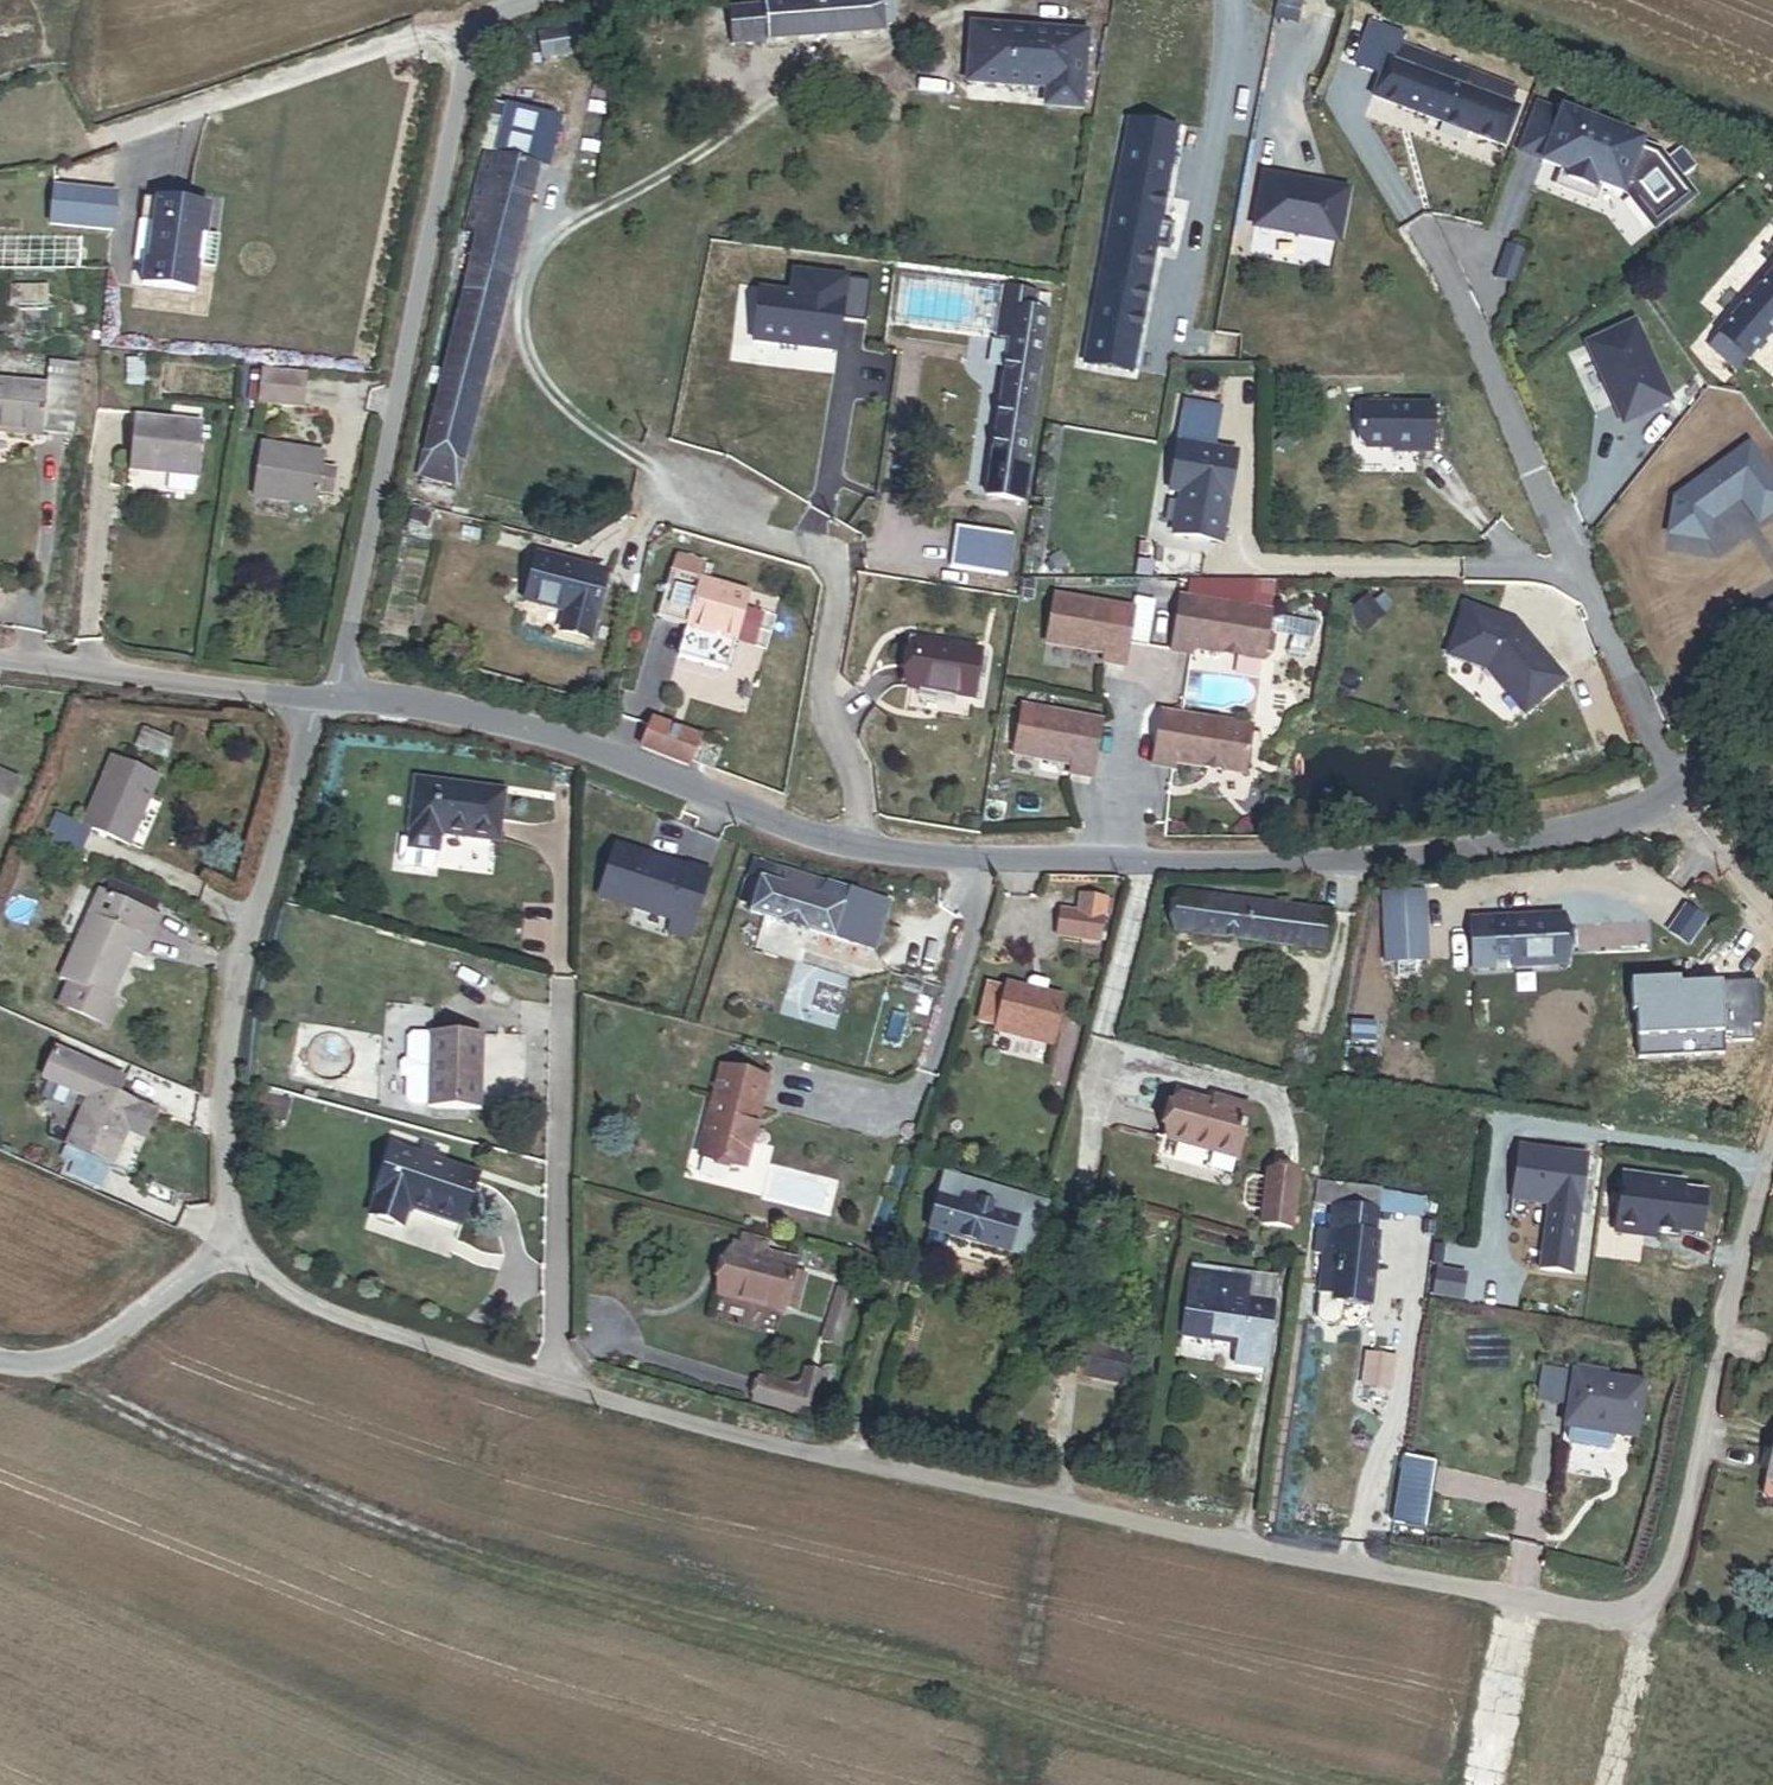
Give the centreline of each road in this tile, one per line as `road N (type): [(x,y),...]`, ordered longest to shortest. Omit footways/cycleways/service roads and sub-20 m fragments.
road 1 (residential): [(232,1242),(257,1278),(314,1312),(557,1393),(920,1485),(1598,1614),(1640,1604),(1666,1575),(1706,1454),(1744,1246),(1772,1153)]
road 2 (unclassified): [(332,700),(569,747),(858,857),(986,869),(1380,876),(1622,834),(1678,809)]
road 3 (residential): [(583,0),(478,19),(332,700)]
road 4 (unclassified): [(332,700),(295,768),(244,944),(219,1099),(232,1242)]
road 5 (unclassified): [(0,659),(332,700)]
road 6 (unclassified): [(232,1242),(59,1369),(0,1367)]
road 7 (track): [(1613,1784),(1653,1636),(1640,1604)]
road 8 (unclassified): [(1678,809),(1726,721),(1772,674)]
road 9 (residential): [(1772,920),(1678,809)]

